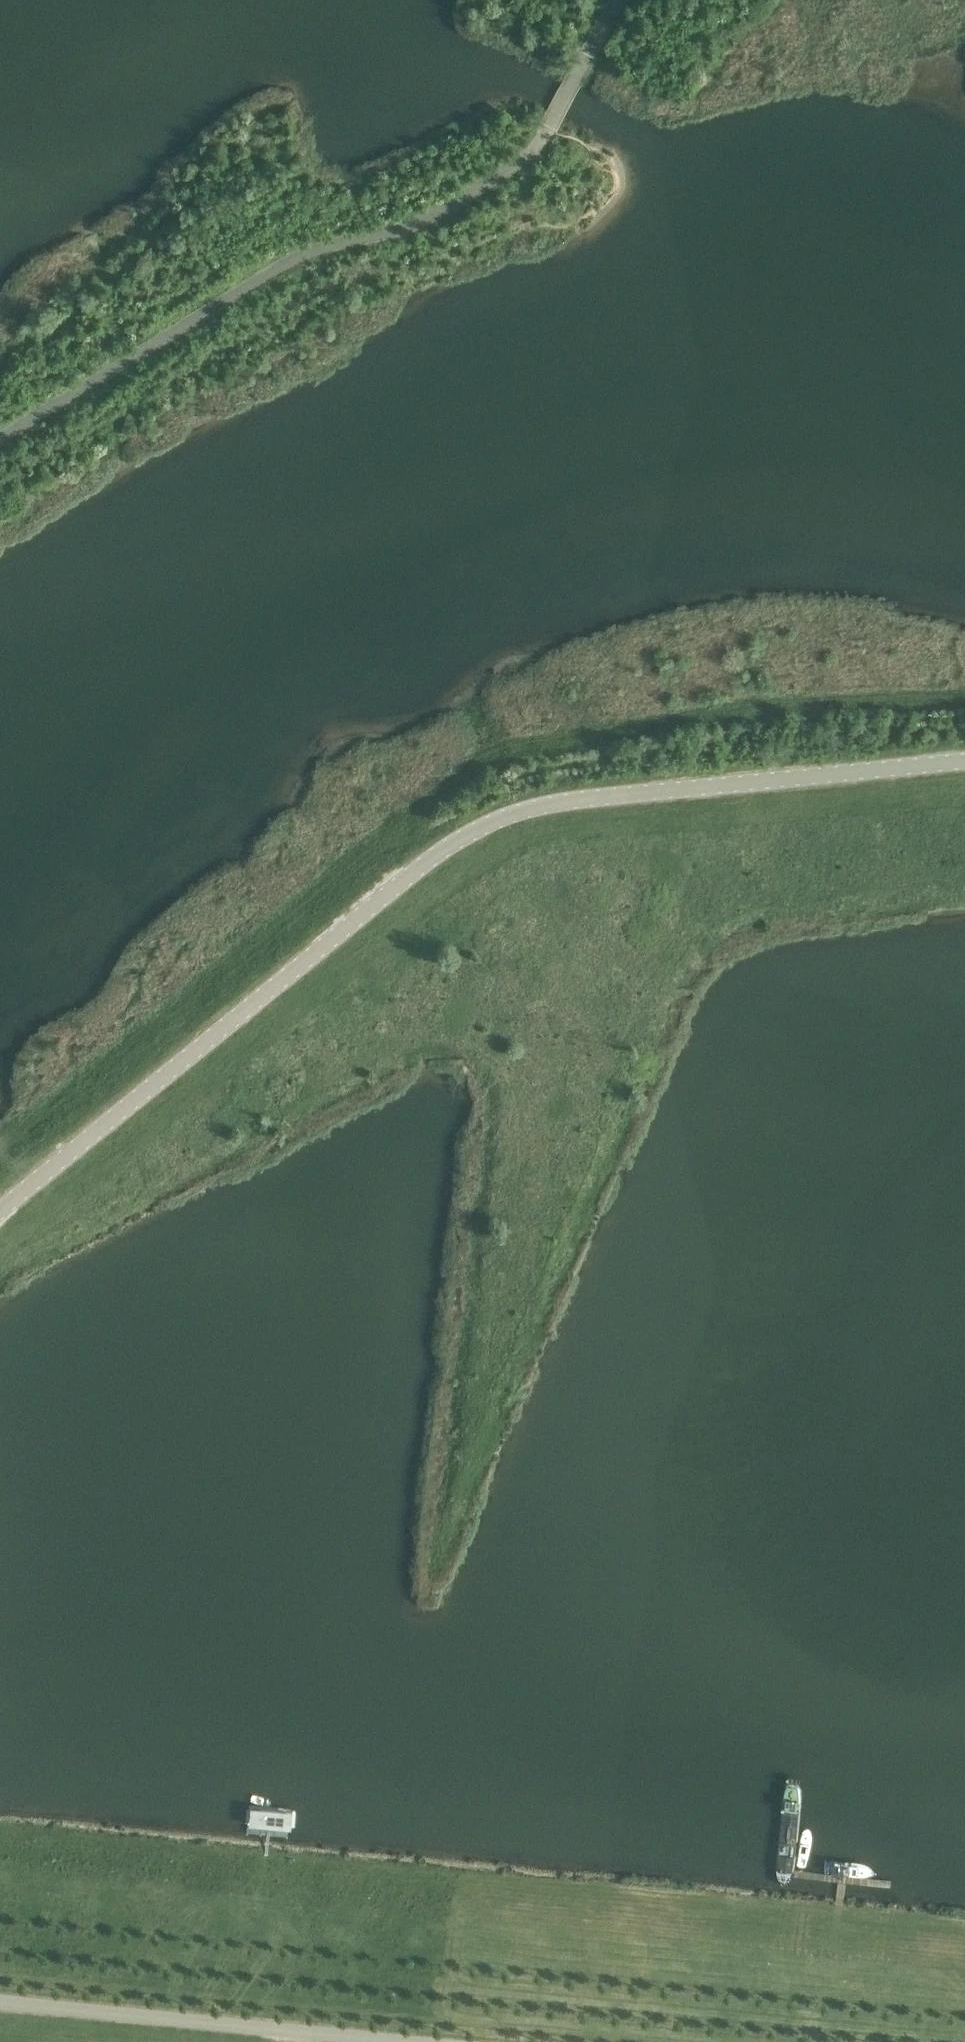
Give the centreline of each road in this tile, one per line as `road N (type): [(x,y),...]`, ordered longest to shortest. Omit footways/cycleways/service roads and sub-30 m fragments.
road 1 (unclassified): [(0,1210),(447,844),(530,807),(964,760)]
road 2 (unclassified): [(396,2041),(0,2000)]

